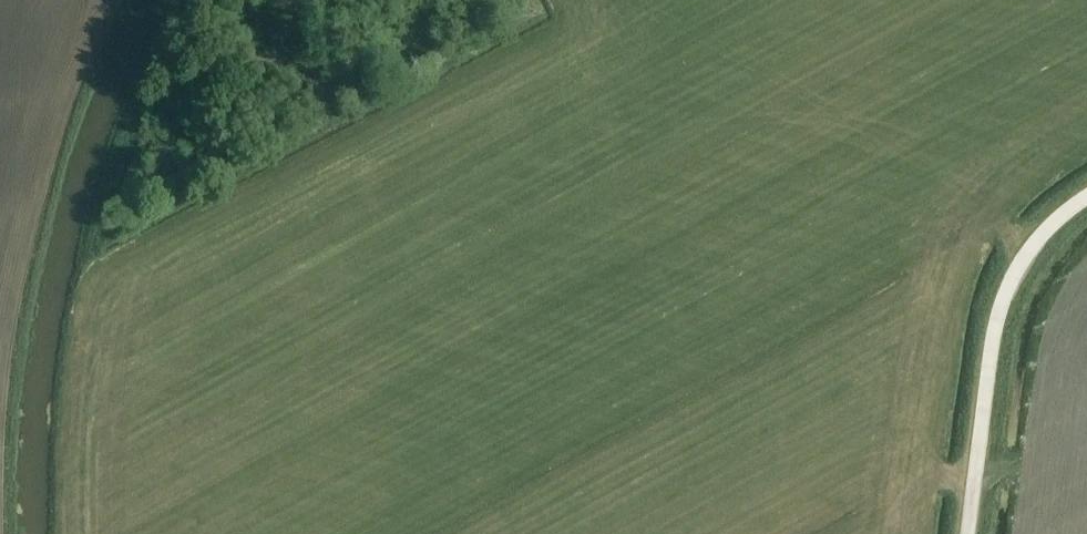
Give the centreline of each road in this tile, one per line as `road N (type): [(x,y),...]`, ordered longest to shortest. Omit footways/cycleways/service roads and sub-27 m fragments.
road 1 (unclassified): [(968,533),(991,342),(1011,278),(1049,224),(1086,198)]

